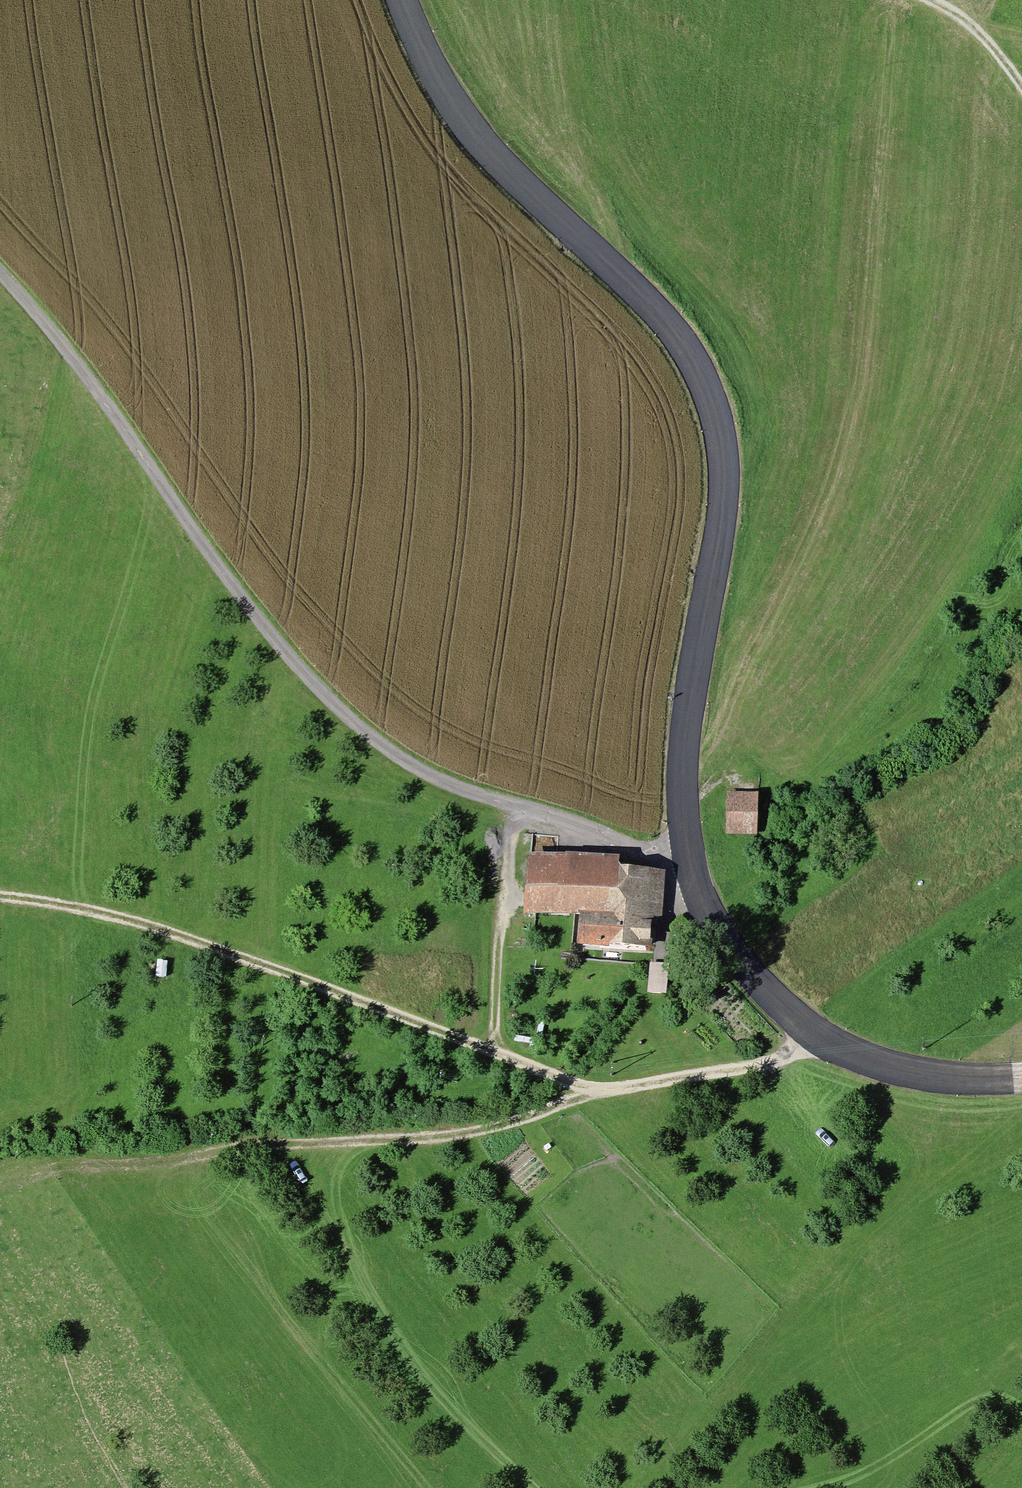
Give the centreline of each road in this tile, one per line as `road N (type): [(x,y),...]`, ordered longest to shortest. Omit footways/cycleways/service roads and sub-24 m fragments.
road 1 (secondary): [(1021,1079),(909,1074),(815,1038),(734,960),(700,910),(684,857),(680,771),(718,520),(720,457),(709,407),(640,292),(565,231),(452,112),(396,0)]
road 2 (track): [(0,279),(280,654),(374,742),(455,791),(610,843),(684,857)]
road 3 (track): [(0,899),(167,933),(595,1091)]
road 4 (track): [(595,1091),(475,1133),(244,1145),(184,1161),(72,1166),(0,1182)]
road 5 (track): [(491,1051),(508,808)]
road 6 (track): [(595,1091),(779,1060),(815,1038)]
road 7 (track): [(0,512),(50,336)]
road 8 (track): [(1021,98),(971,30),(917,0)]

